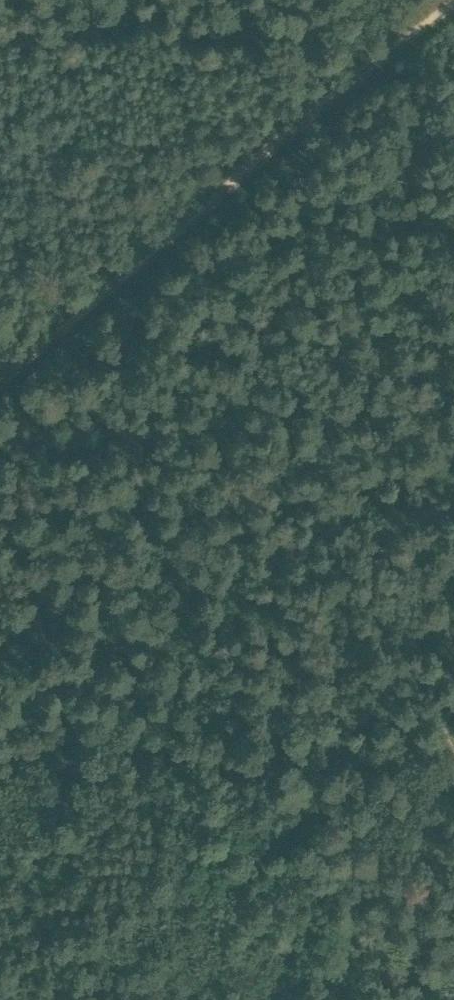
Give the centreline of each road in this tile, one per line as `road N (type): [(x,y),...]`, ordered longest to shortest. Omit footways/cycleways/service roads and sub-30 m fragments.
road 1 (track): [(453,2),(0,383)]
road 2 (track): [(446,694),(379,750),(0,744)]
road 3 (track): [(453,773),(286,999)]

